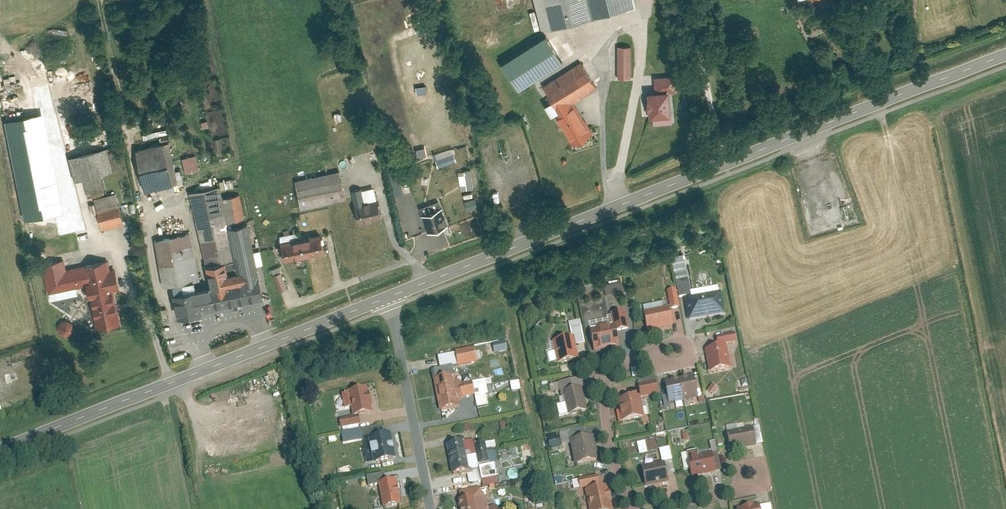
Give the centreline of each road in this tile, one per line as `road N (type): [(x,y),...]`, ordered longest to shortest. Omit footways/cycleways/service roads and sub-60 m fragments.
road 1 (secondary): [(1005,54),(388,297)]
road 2 (secondary): [(388,297),(0,450)]
road 3 (residential): [(388,297),(430,508)]
road 4 (residential): [(674,352),(634,357),(610,374),(603,391),(616,472),(632,508)]

